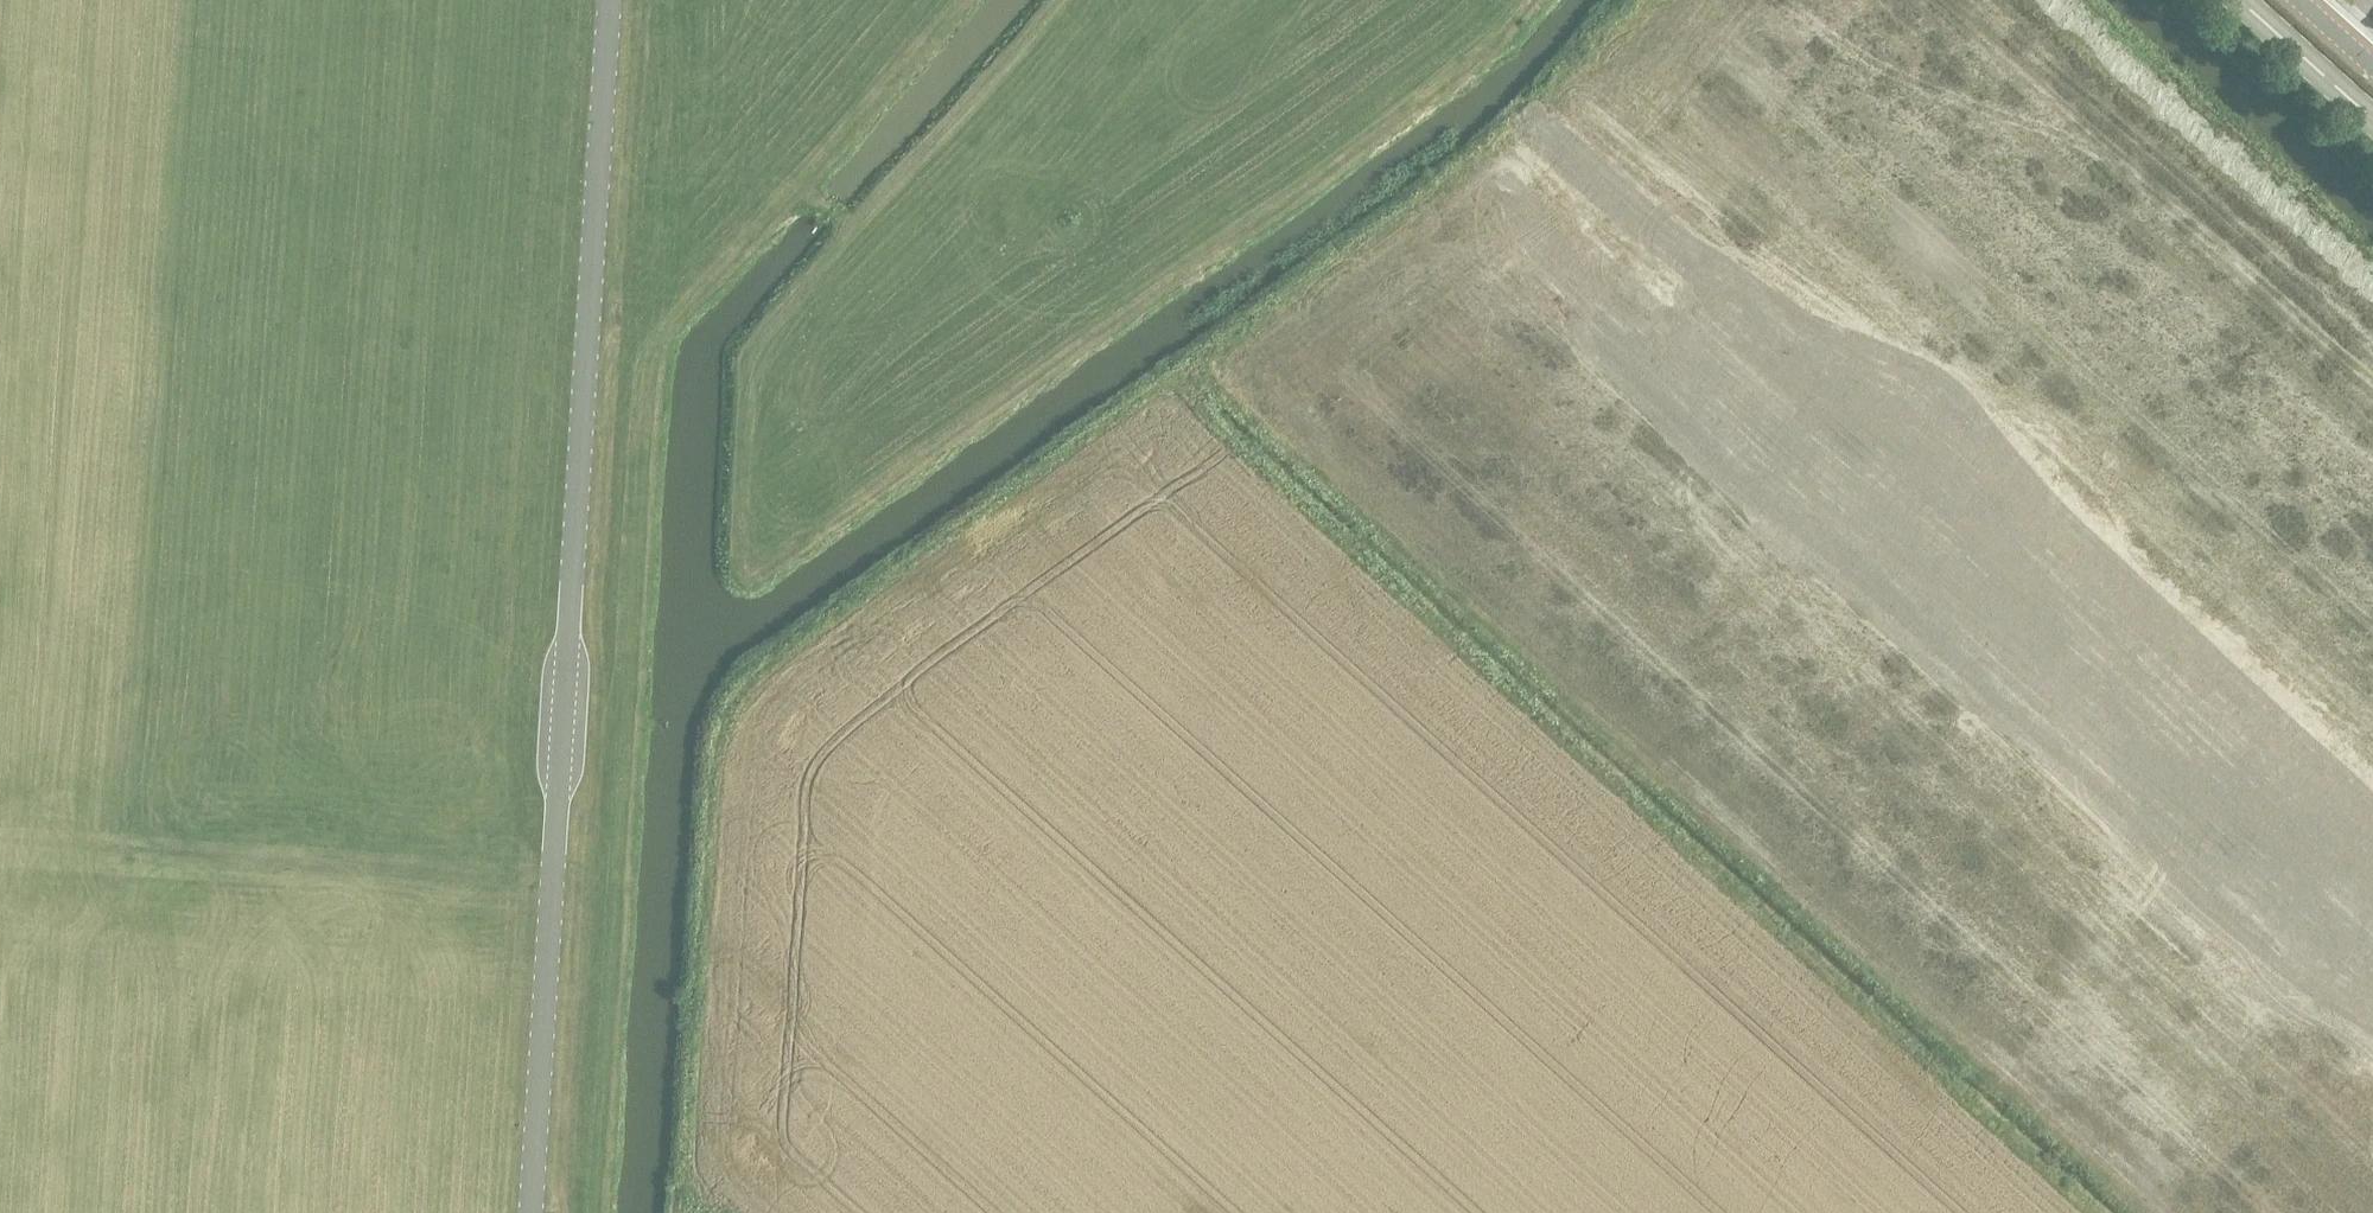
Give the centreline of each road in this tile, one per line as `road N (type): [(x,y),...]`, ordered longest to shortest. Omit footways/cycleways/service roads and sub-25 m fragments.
road 1 (secondary): [(2372,121),(2239,0)]

